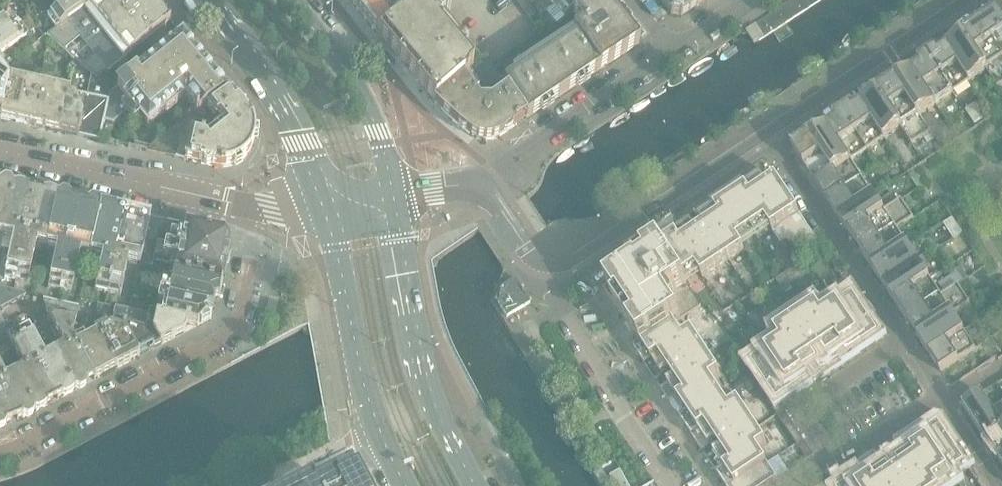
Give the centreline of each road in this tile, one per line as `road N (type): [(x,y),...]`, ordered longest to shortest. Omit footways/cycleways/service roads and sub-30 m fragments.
road 1 (residential): [(832,461),(796,406),(898,339),(766,132)]
road 2 (residential): [(257,209),(235,330),(0,453)]
road 3 (residential): [(478,187),(527,253),(561,266),(766,132)]
road 4 (secondary): [(477,485),(436,410),(417,345),(392,190)]
road 5 (residential): [(257,209),(0,149)]
road 6 (secondary): [(325,199),(383,436)]
road 7 (residential): [(766,132),(965,0)]
road 8 (residential): [(672,51),(478,187)]
road 9 (residential): [(997,485),(934,395),(832,461)]
road 10 (secondary): [(216,0),(293,105),(325,199)]
road 11 (secondary): [(392,190),(370,101),(296,0)]

